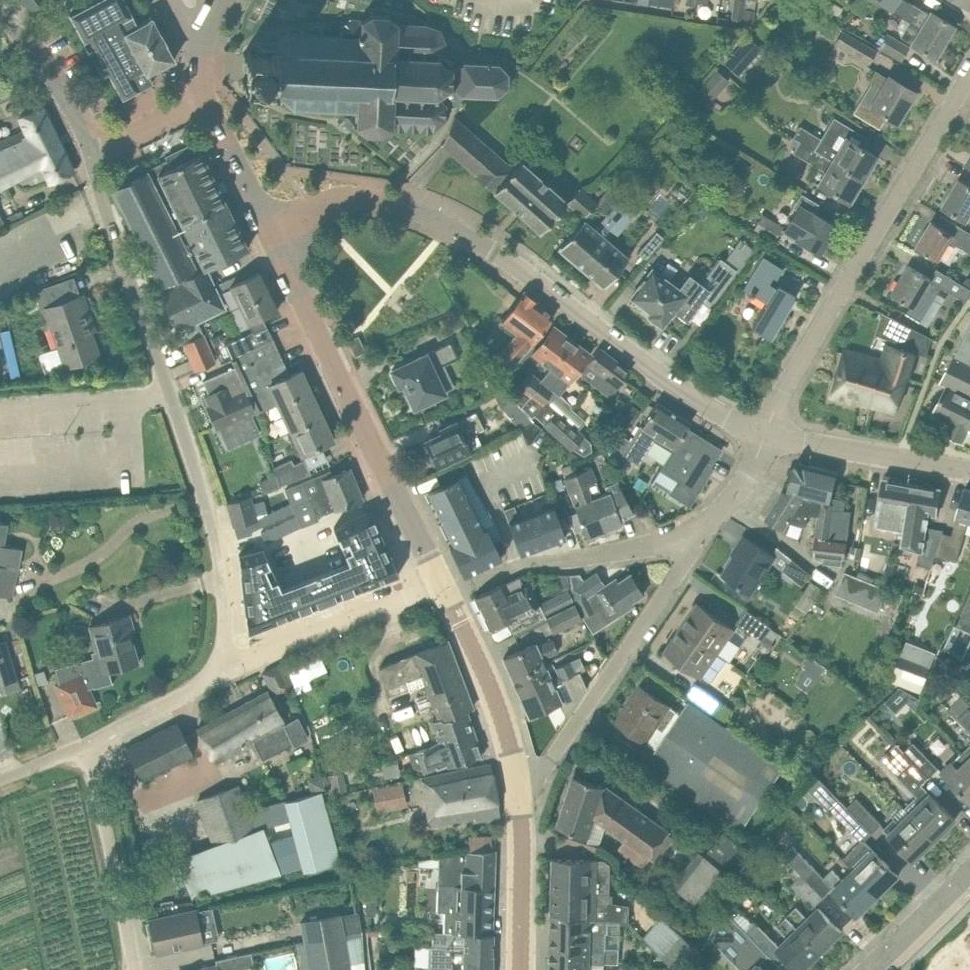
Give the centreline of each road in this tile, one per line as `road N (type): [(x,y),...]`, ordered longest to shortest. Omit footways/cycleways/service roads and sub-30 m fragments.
road 1 (tertiary): [(764,435),(675,387),(504,255),(450,224),(354,196),(319,199),(268,226)]
road 2 (unclassified): [(230,675),(213,518),(124,279),(90,155)]
road 3 (residential): [(764,435),(969,75)]
road 4 (tertiary): [(444,590),(268,226)]
road 5 (residential): [(520,814),(712,520)]
road 6 (tertiary): [(520,814),(511,746),(444,590)]
road 7 (residential): [(138,969),(84,743)]
road 8 (unclassified): [(444,590),(230,675)]
road 9 (tertiary): [(969,472),(764,435)]
road 10 (residential): [(523,564),(649,547),(712,520)]
road 11 (unclassified): [(90,155),(0,13)]
road 12 (unclassified): [(230,675),(84,743)]
road 13 (tertiary): [(520,969),(520,814)]
road 14 (tertiary): [(268,226),(206,100)]
road 15 (residential): [(871,969),(969,877)]
road 16 (unclassified): [(90,155),(206,100)]

